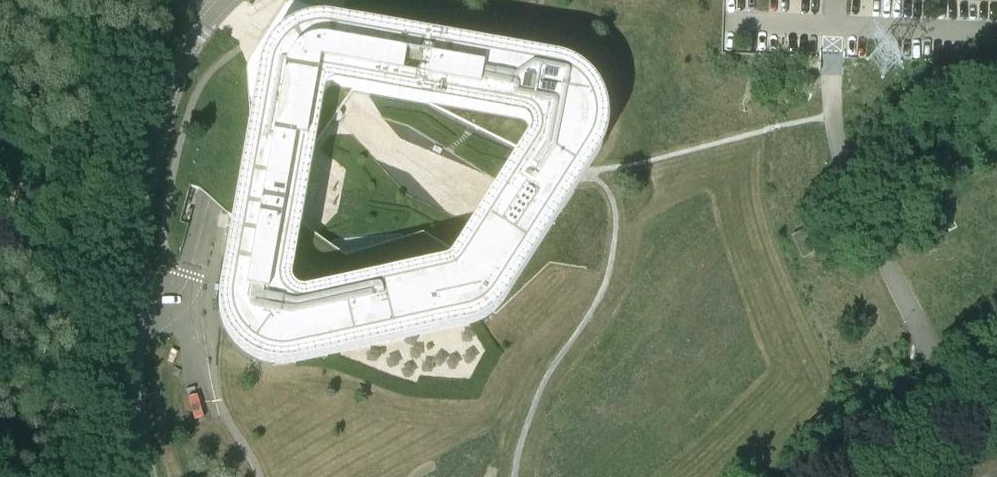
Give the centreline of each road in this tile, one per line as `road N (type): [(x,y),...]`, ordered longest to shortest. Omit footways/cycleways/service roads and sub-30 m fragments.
road 1 (unclassified): [(146,476),(133,353),(151,159),(189,46),(229,0)]
road 2 (unclassified): [(996,406),(966,403),(954,393),(857,205),(833,116),(834,0)]

